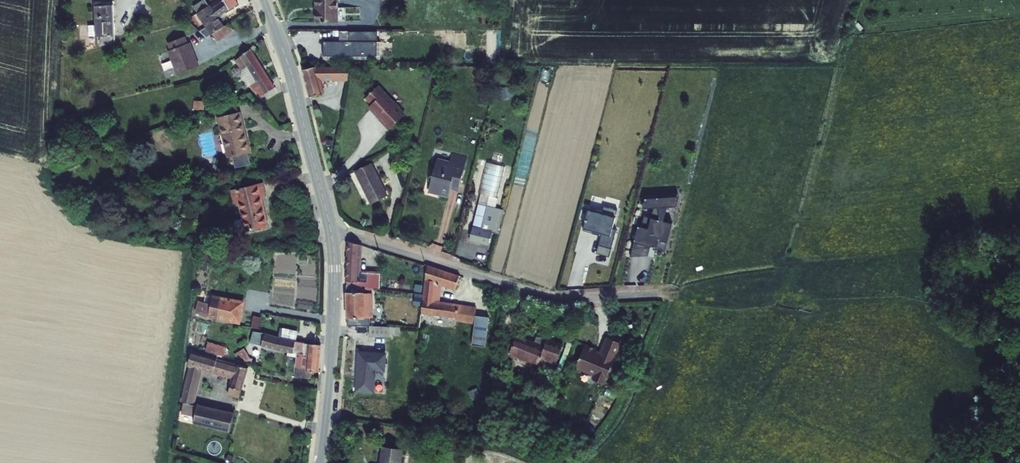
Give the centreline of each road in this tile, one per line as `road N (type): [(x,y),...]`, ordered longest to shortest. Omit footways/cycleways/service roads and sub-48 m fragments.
road 1 (tertiary): [(332,235),(264,0)]
road 2 (residential): [(332,235),(556,301)]
road 3 (tertiary): [(319,462),(333,319),(332,235)]

